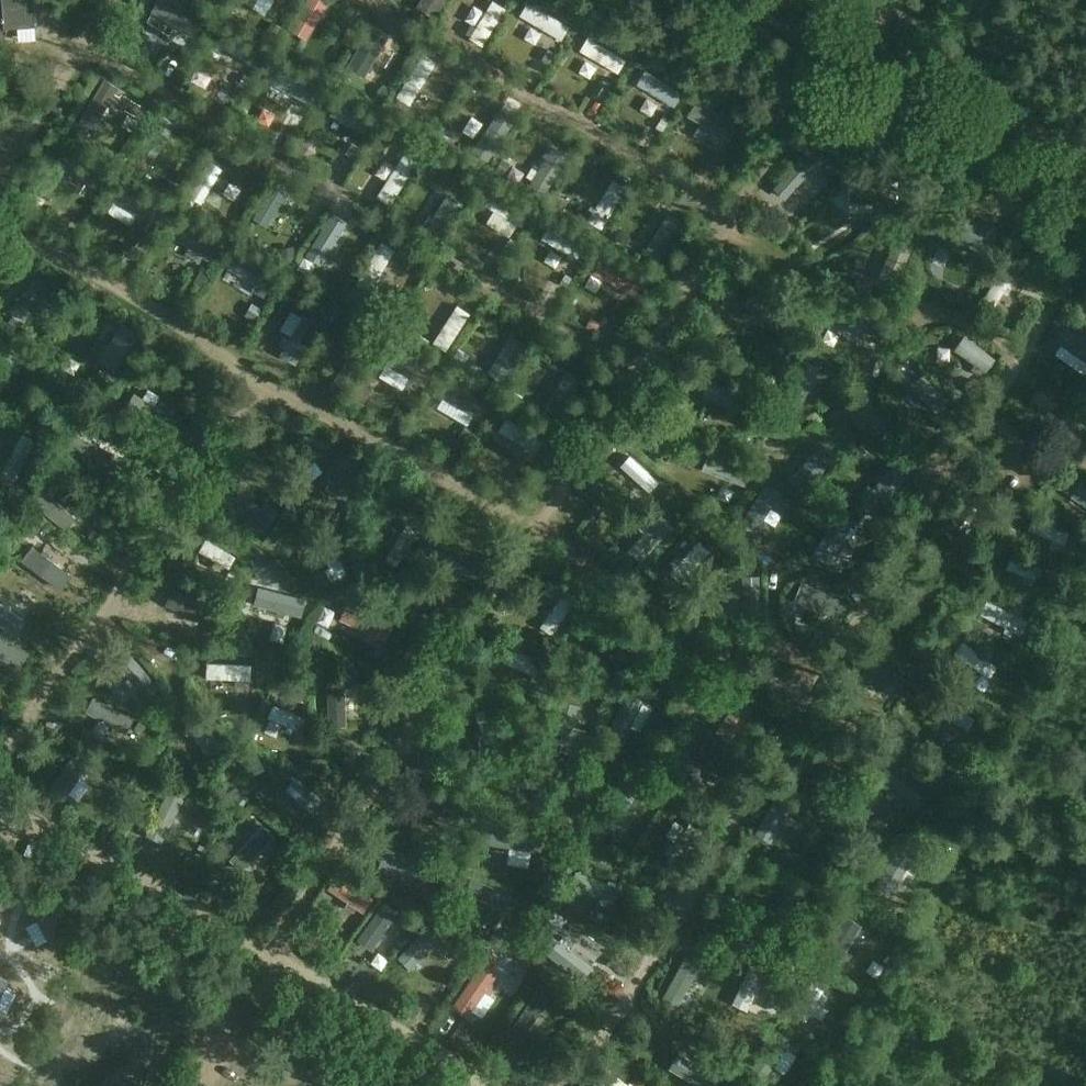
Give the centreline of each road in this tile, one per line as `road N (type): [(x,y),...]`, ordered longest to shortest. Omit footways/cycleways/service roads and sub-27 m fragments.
road 1 (track): [(1085,202),(738,0)]

